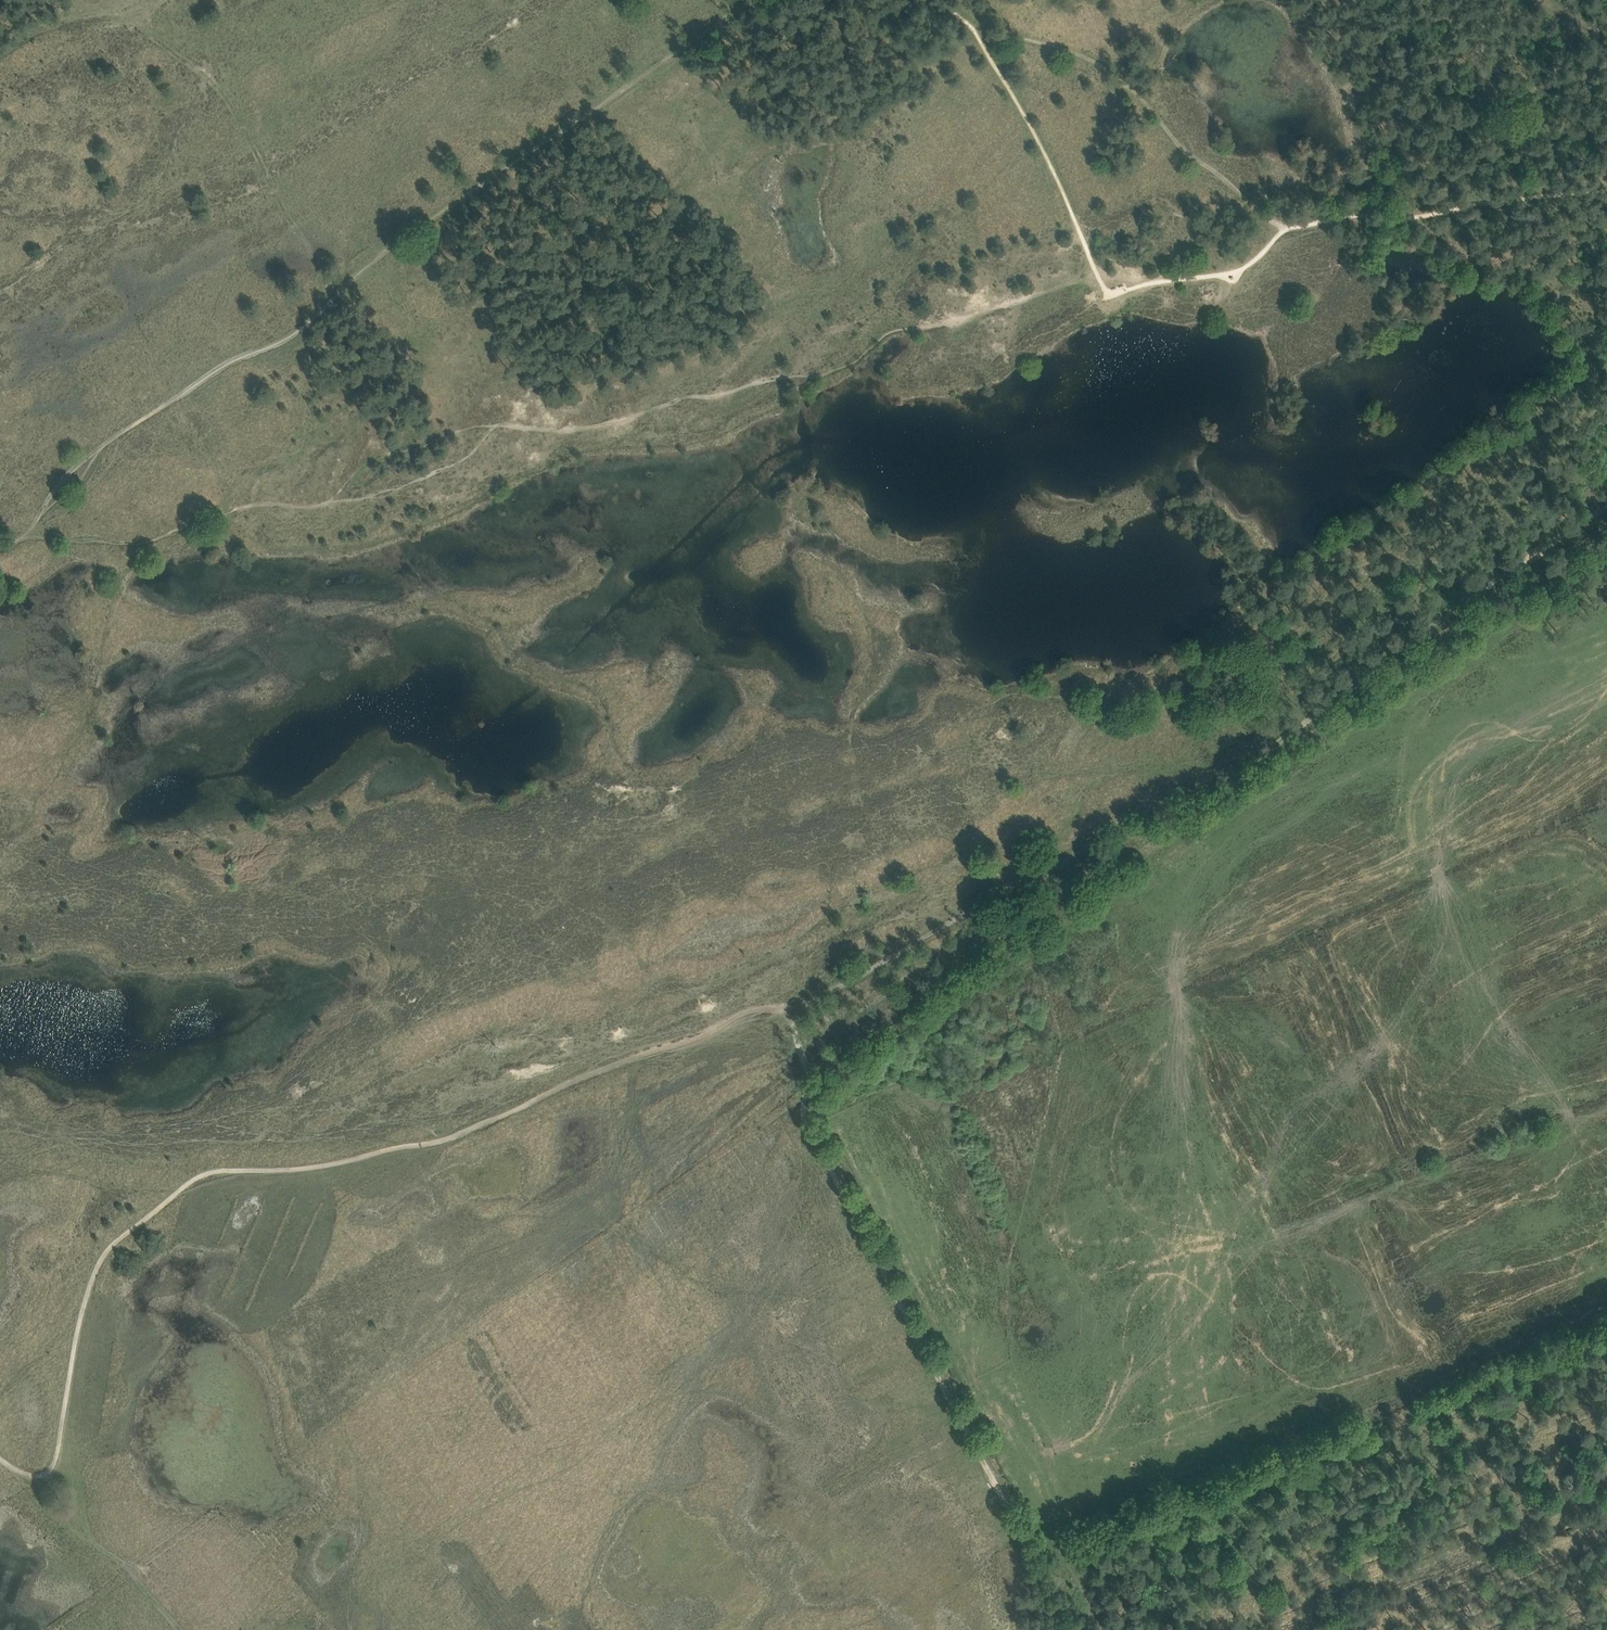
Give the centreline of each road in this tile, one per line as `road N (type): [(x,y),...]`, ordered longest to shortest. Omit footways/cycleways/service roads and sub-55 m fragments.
road 1 (track): [(1073,1629),(804,1119),(807,1083),(795,1007)]
road 2 (track): [(1109,1629),(1062,1553),(1027,1542)]

